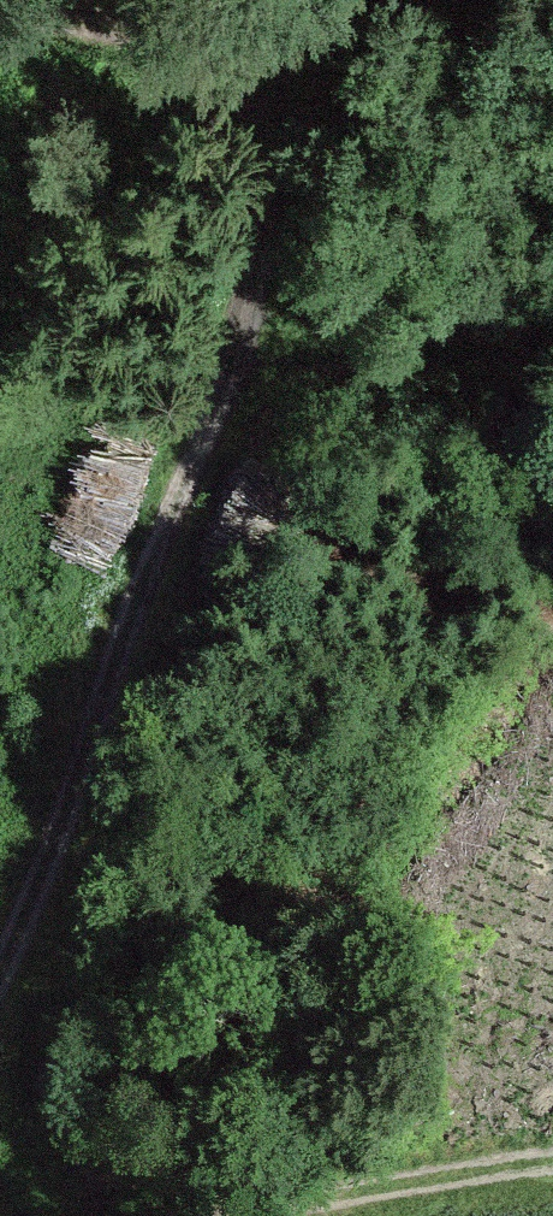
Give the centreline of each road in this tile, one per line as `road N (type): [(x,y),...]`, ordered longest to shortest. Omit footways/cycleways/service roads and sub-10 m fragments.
road 1 (track): [(288,113),(241,309),(179,505),(0,971)]
road 2 (track): [(201,435),(319,376),(425,354),(552,344)]
road 3 (track): [(223,1215),(353,1189),(552,1164)]
road 4 (track): [(288,113),(167,51),(72,15),(0,5)]

